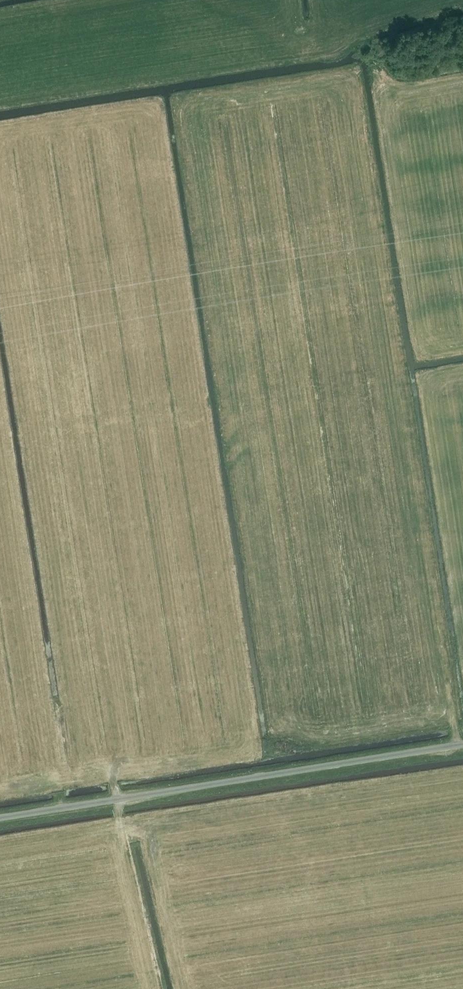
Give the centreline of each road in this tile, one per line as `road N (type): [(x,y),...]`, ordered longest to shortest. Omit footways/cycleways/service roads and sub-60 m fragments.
road 1 (unclassified): [(0,818),(462,744)]

